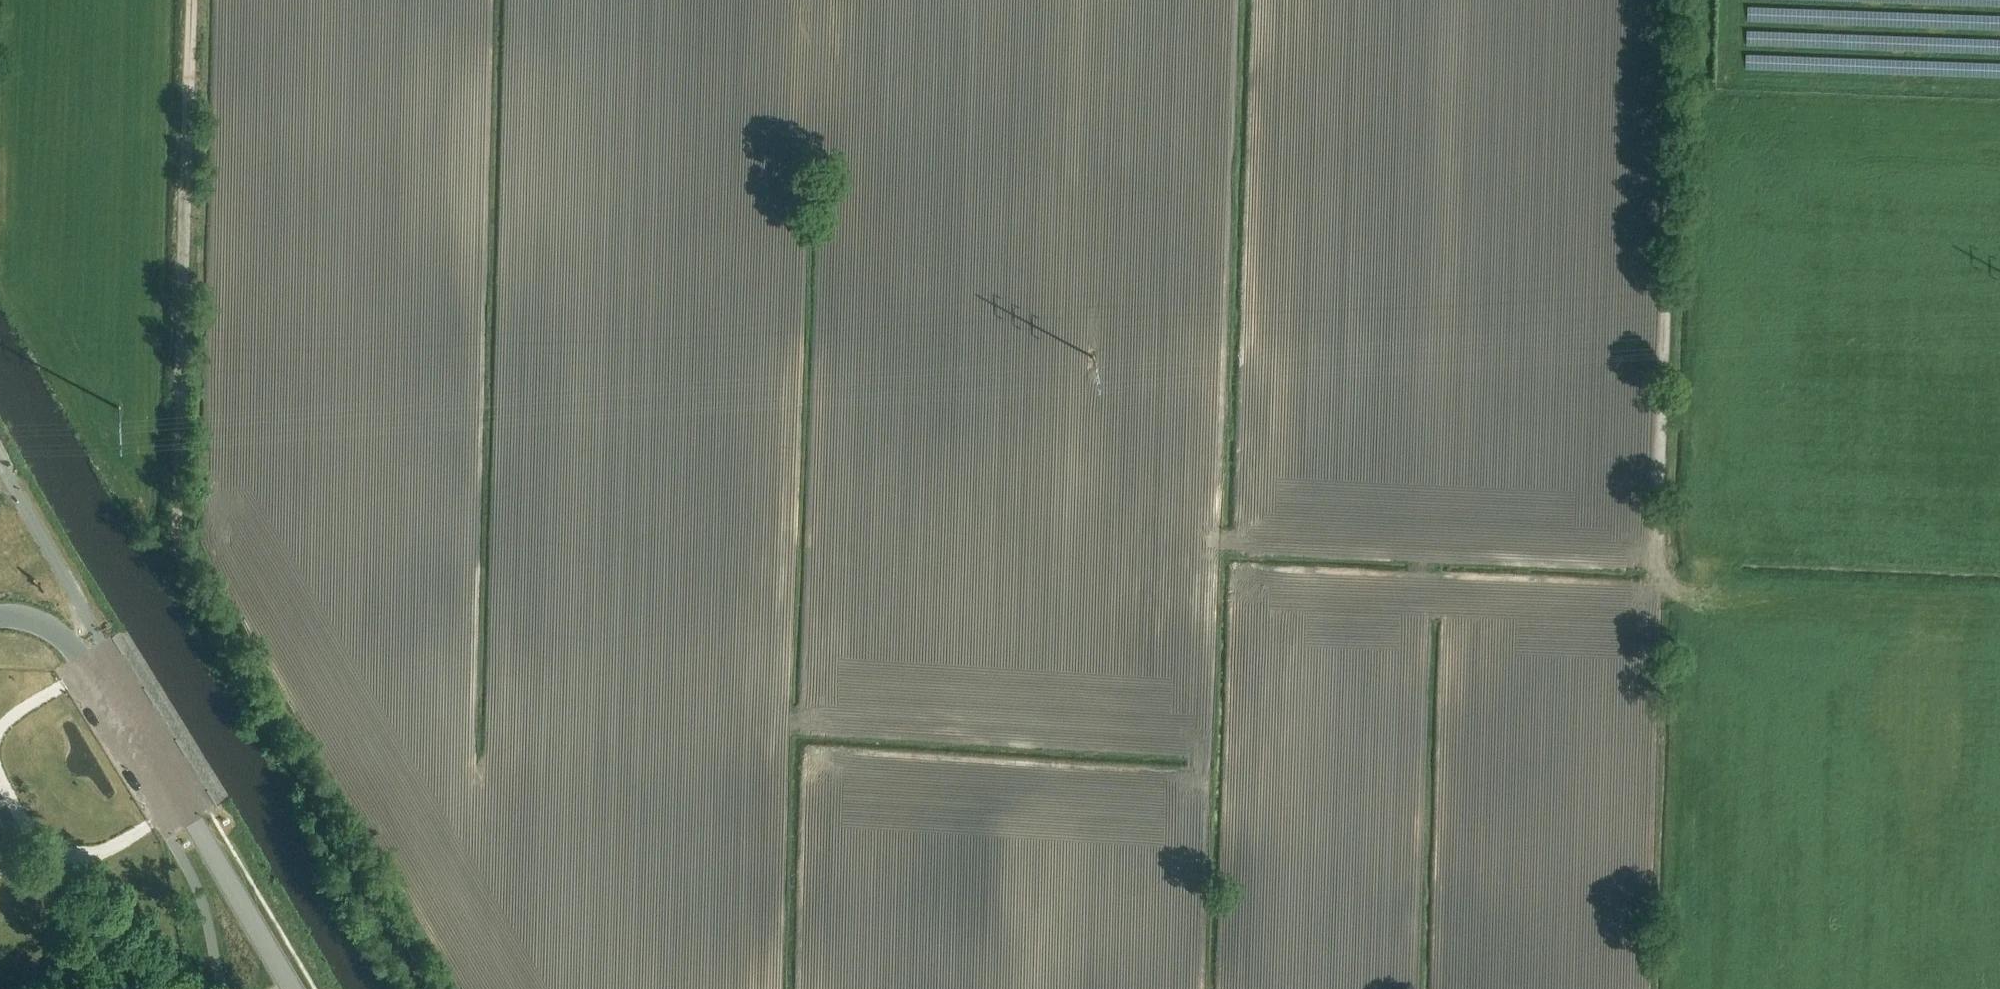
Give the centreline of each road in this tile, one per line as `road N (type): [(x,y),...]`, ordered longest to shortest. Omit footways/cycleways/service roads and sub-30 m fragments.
road 1 (track): [(192,0),(176,546),(183,575),(433,988)]
road 2 (tertiary): [(292,988),(196,827),(62,632),(0,618)]
road 3 (track): [(181,807),(111,850),(86,855),(32,831),(0,773)]

